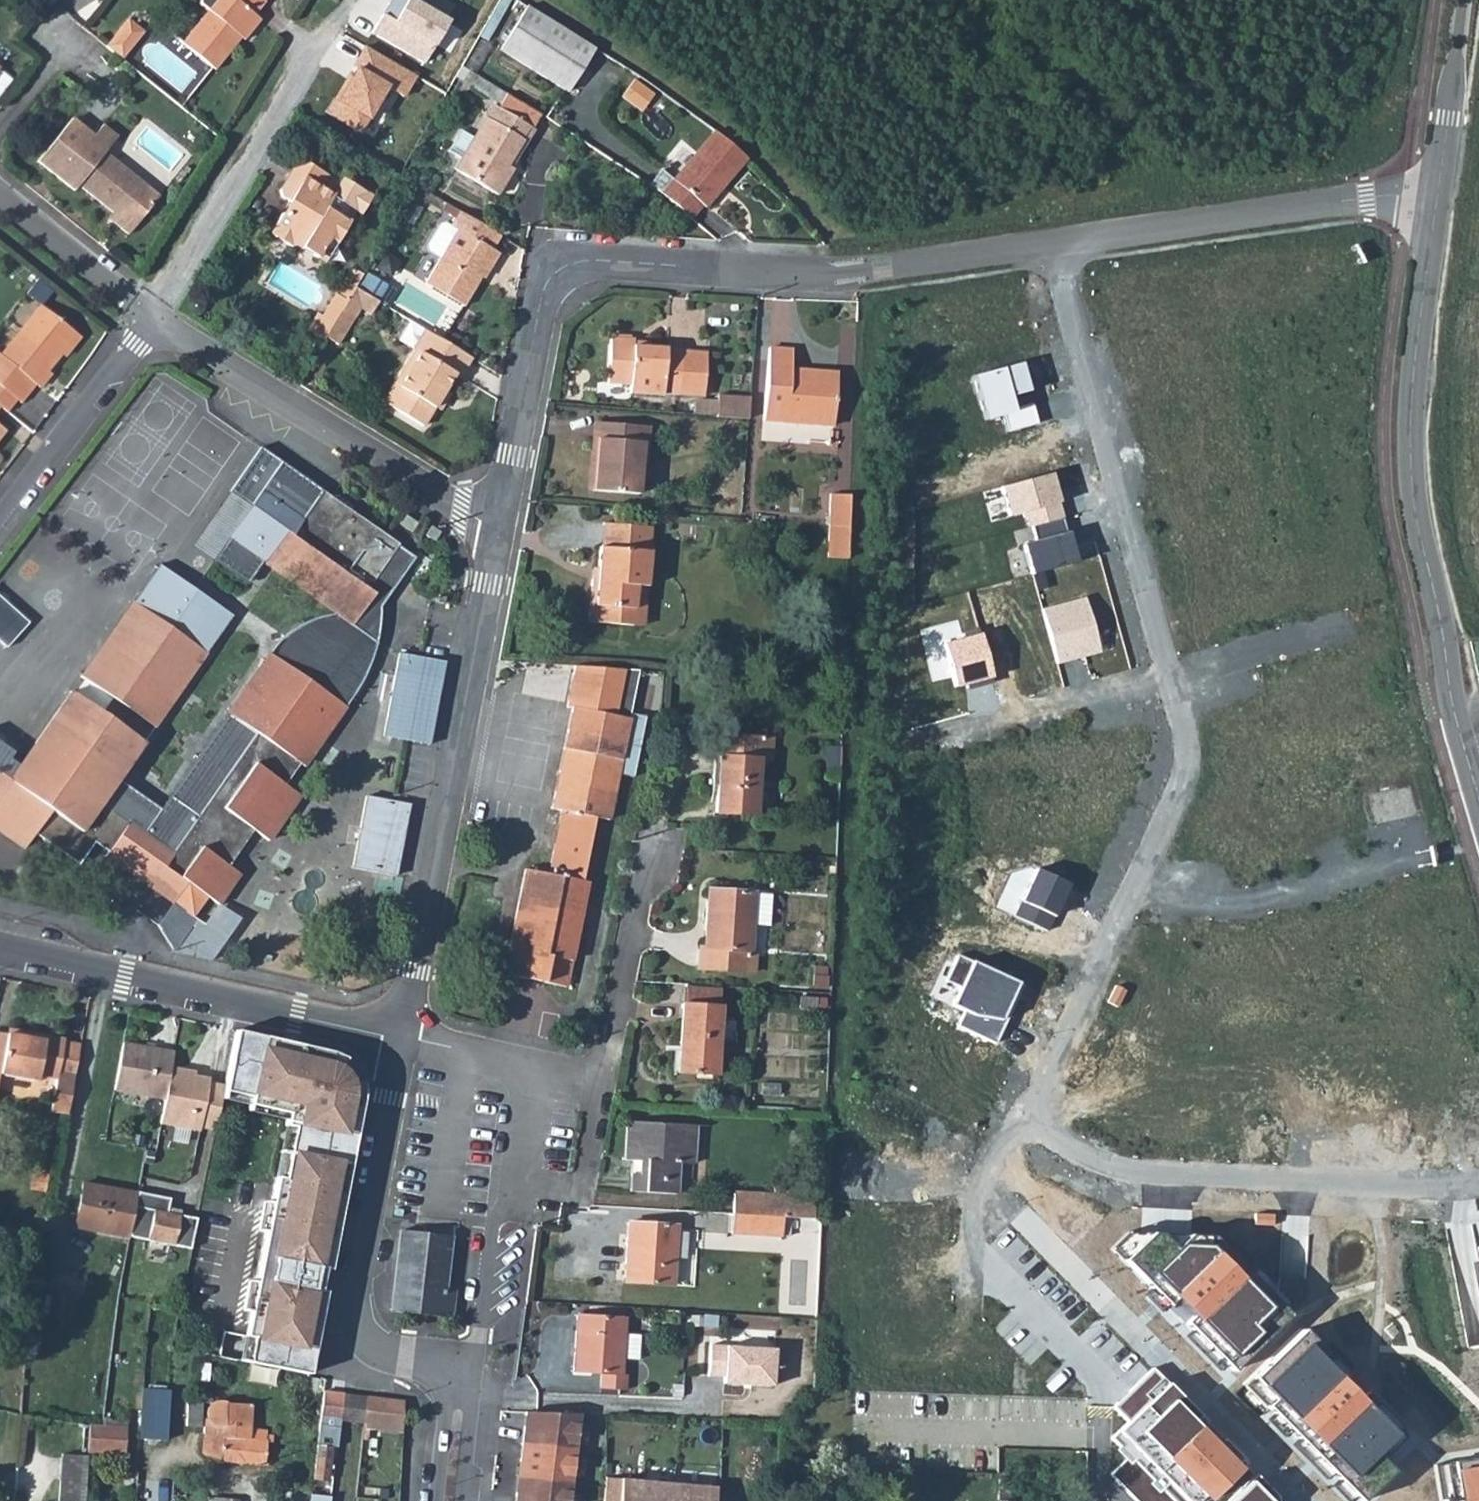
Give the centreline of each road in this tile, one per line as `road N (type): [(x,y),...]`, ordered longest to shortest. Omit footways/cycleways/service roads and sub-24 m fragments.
road 1 (residential): [(502,525),(545,291),(563,268),(595,259),(842,274),(1043,245)]
road 2 (tertiary): [(1478,773),(1413,504),(1409,412),(1438,202)]
road 3 (residential): [(448,1500),(460,1380),(445,1368),(378,1352),(359,1334),(355,1304),(398,1038)]
road 4 (residential): [(398,1038),(502,525)]
road 5 (residential): [(1029,1107),(1050,1135),(1098,1163),(1437,1188),(1478,1182)]
road 6 (residential): [(1299,1500),(978,1174)]
road 7 (residential): [(1043,245),(1158,678)]
road 8 (residential): [(0,944),(398,1038)]
road 9 (residential): [(150,321),(502,525)]
road 10 (residential): [(1043,245),(1368,199),(1438,202)]
road 11 (residential): [(150,321),(323,41)]
road 12 (residential): [(1419,858),(1236,908),(1118,891)]
road 13 (residential): [(0,514),(150,321)]
road 14 (residential): [(1158,678),(922,738)]
road 15 (residential): [(662,850),(637,893),(600,1075)]
road 16 (residential): [(1118,891),(1029,1107)]
road 17 (residential): [(1158,678),(1174,766),(1118,891)]
road 18 (residential): [(600,1075),(398,1038)]
road 19 (tertiary): [(1438,202),(1464,0)]
road 20 (residential): [(1343,622),(1158,678)]
road 21 (residential): [(600,1075),(578,1188),(503,1177)]
road 22 (residential): [(0,203),(150,321)]

